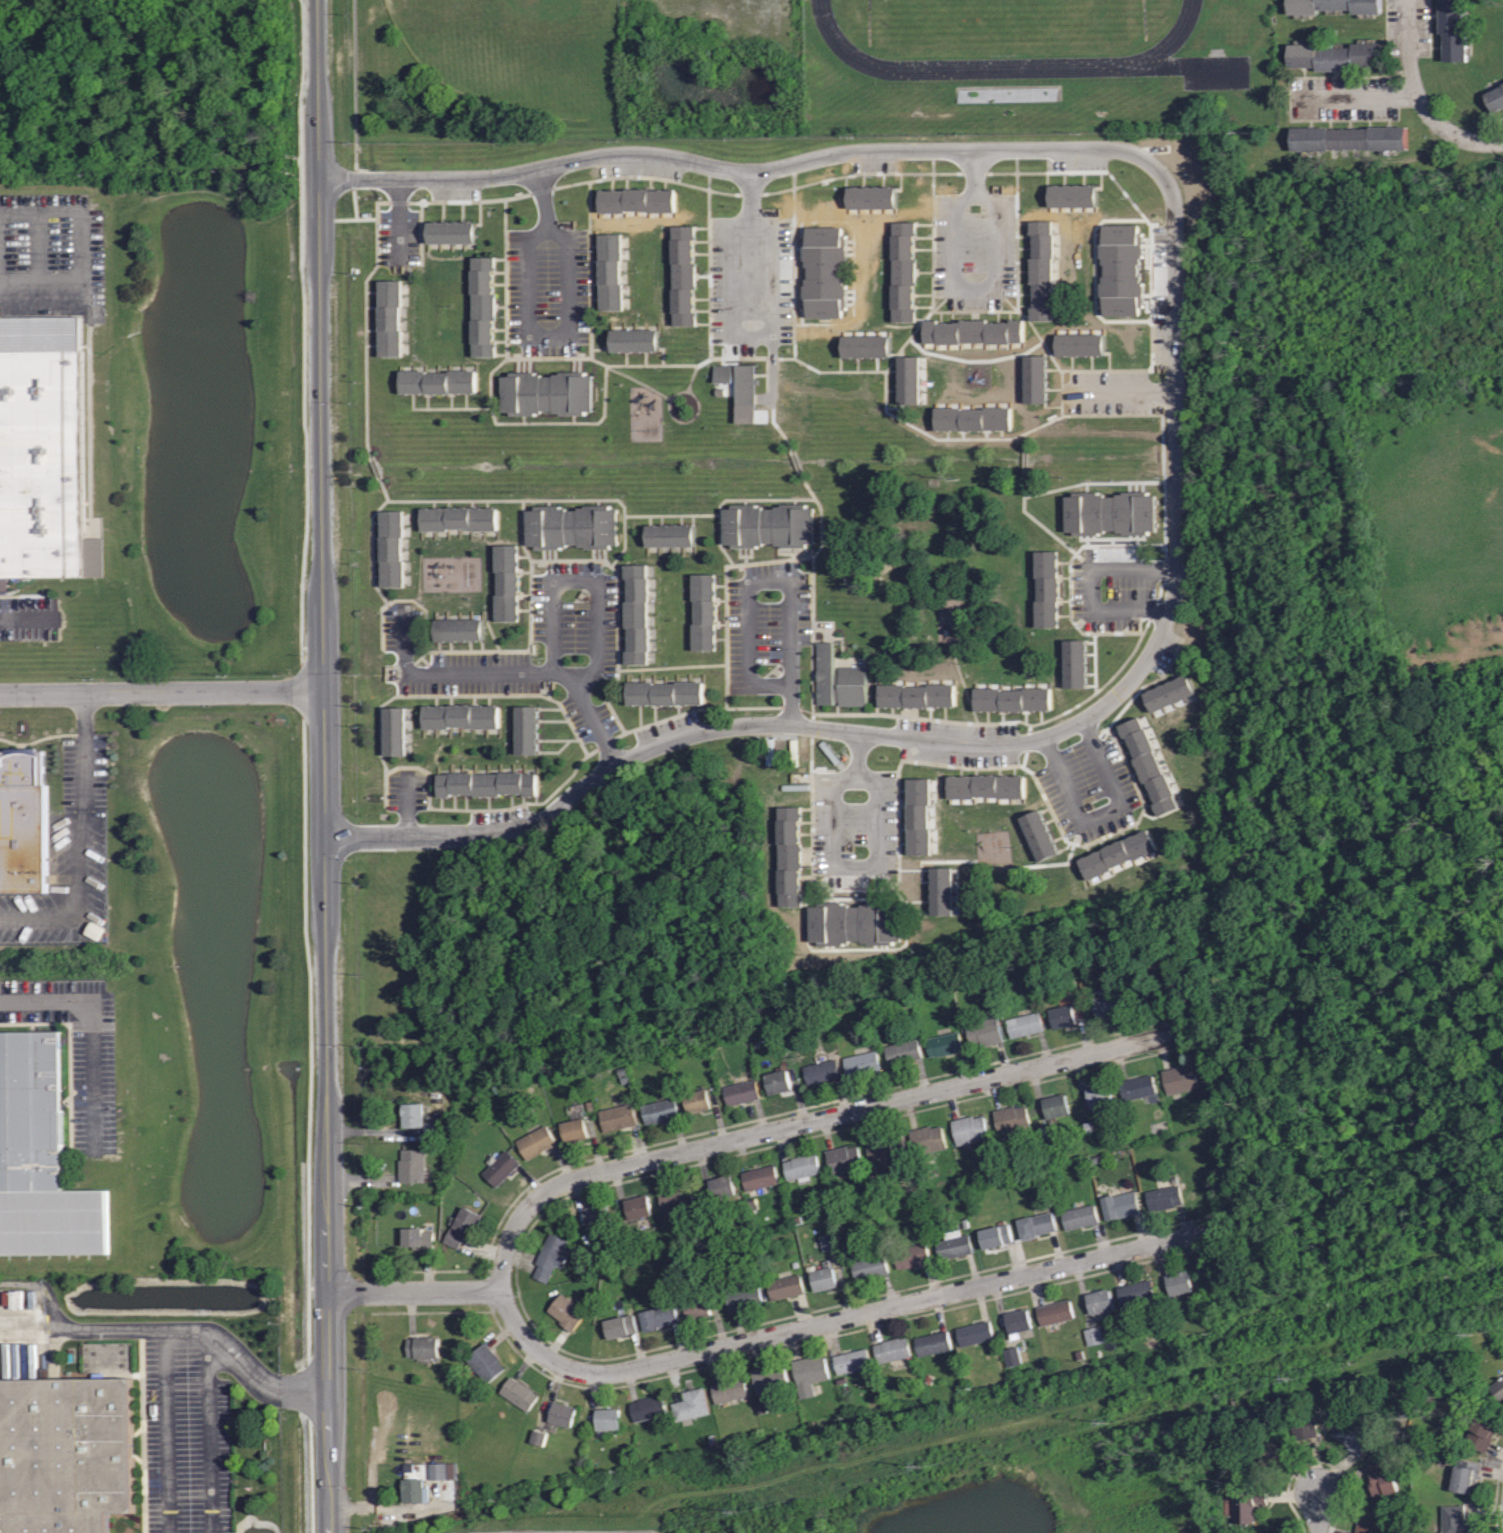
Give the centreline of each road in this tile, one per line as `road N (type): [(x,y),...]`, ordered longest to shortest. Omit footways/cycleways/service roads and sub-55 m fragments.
road 1 (residential): [(325,835),(521,828),(635,754),(727,727),(791,725),(978,747),(1062,731),(1127,685),(1168,616),(1178,568),(1175,392)]
road 2 (residential): [(319,179),(494,177),(615,154),(761,171),(874,150),(1126,150),(1155,165),(1174,201),(1175,392)]
road 3 (secondary): [(324,691),(333,1532)]
road 4 (residential): [(503,1291),(515,1324),(541,1355),(578,1373),(605,1375),(1234,1224)]
road 5 (residential): [(503,1291),(514,1225),(558,1184),(1185,1031)]
road 6 (secondary): [(317,0),(324,691)]
road 7 (residential): [(0,695),(324,691)]
road 8 (residential): [(752,220),(730,231),(731,329),(738,337),(772,330),(771,233),(752,220)]
road 9 (residential): [(791,686),(790,586),(784,579),(752,581),(747,678),(754,687),(791,686)]
road 10 (residential): [(547,232),(526,243),(527,334),(564,338),(568,243),(547,232)]
road 11 (residential): [(572,672),(597,667),(592,579),(556,579),(551,586),(553,673),(572,672)]
road 12 (residential): [(973,194),(952,207),(959,290),(995,283),(994,205),(973,194)]
road 13 (residential): [(855,779),(833,784),(838,867),(877,860),(876,784),(855,779)]
road 14 (residential): [(1044,738),(1080,819),(1114,809),(1117,799),(1082,720)]
road 15 (residential): [(404,619),(409,675),(553,673)]
road 16 (residential): [(1178,568),(1090,573),(1092,608),(1168,616)]
road 17 (residential): [(330,1291),(503,1291)]
road 18 (residential): [(1439,123),(1412,81),(1408,0)]
road 19 (residential): [(1291,98),(1416,92)]

